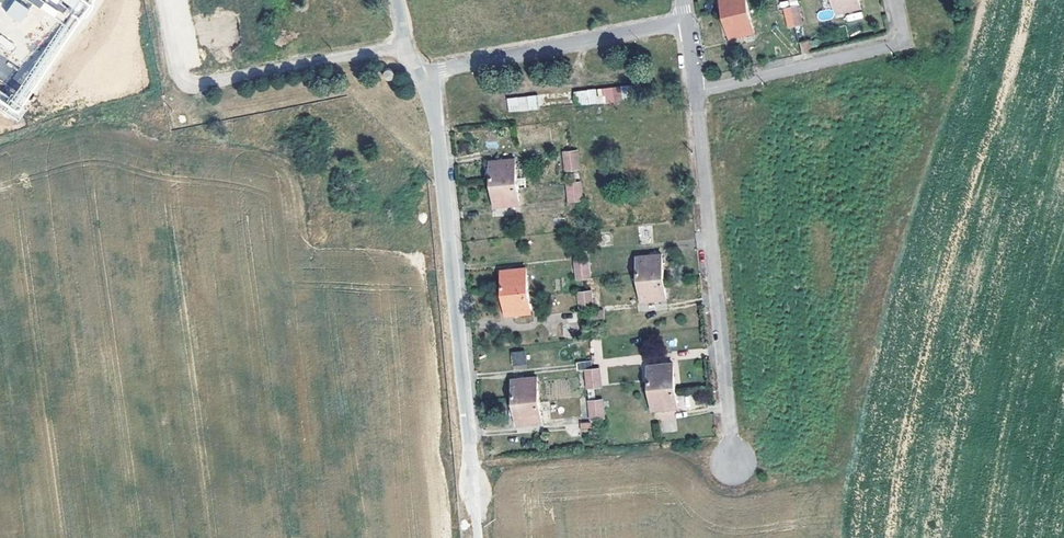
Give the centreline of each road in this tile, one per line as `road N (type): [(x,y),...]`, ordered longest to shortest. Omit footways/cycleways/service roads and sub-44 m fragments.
road 1 (residential): [(476,523),(436,115),(419,74)]
road 2 (residential): [(732,462),(696,91)]
road 3 (residential): [(410,48),(200,85),(181,80),(164,0)]
road 4 (residential): [(687,23),(419,74)]
road 5 (residential): [(696,91),(905,44),(895,0)]

